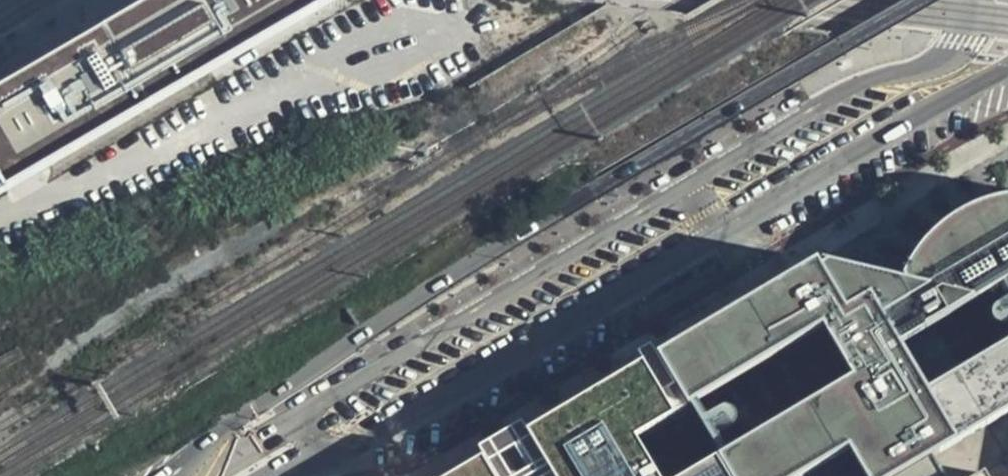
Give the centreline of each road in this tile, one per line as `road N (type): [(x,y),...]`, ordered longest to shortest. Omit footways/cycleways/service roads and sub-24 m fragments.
road 1 (primary): [(170,475),(215,434),(435,284),(920,0)]
road 2 (primary): [(970,0),(962,41),(945,63),(836,101),(316,408),(308,424),(329,458)]
road 3 (primary): [(329,458),(1007,72)]

